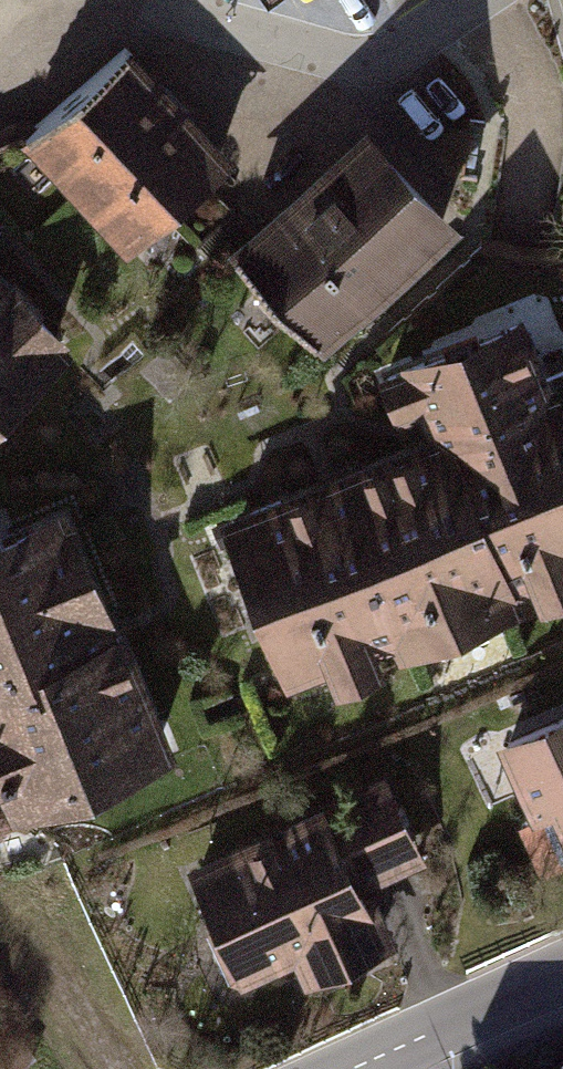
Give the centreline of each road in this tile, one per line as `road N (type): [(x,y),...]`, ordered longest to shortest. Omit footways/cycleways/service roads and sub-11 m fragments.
road 1 (unclassified): [(150,0),(324,53),(381,59),(477,0)]
road 2 (tertiary): [(562,979),(374,1068)]

